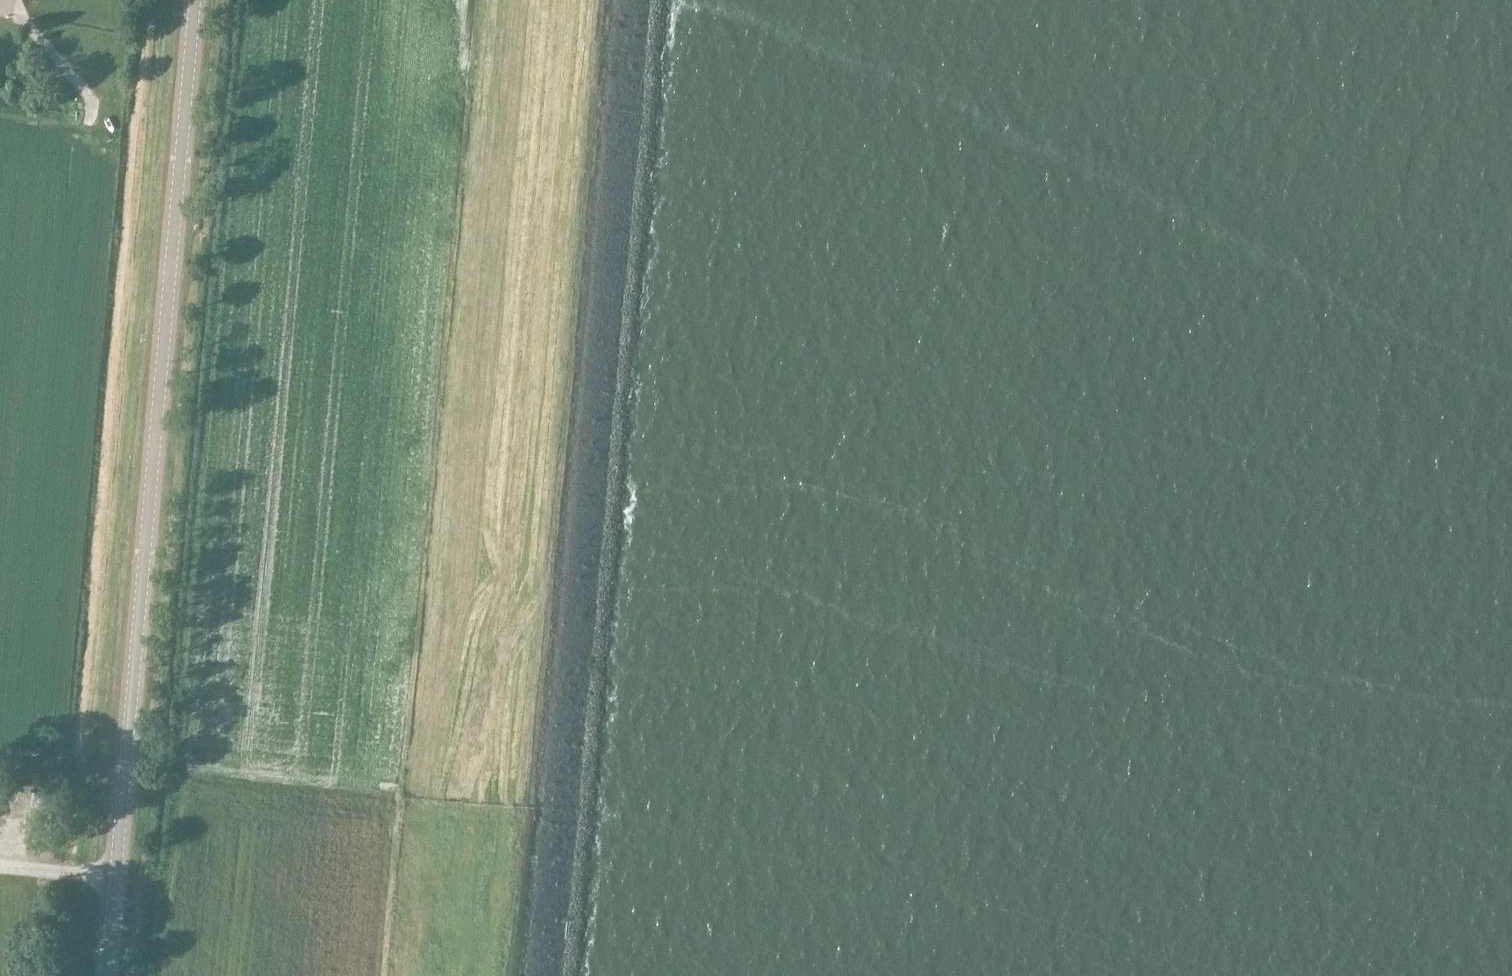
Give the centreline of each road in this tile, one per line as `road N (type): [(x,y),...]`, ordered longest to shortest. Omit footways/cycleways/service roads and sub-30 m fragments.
road 1 (tertiary): [(106,975),(195,0)]

